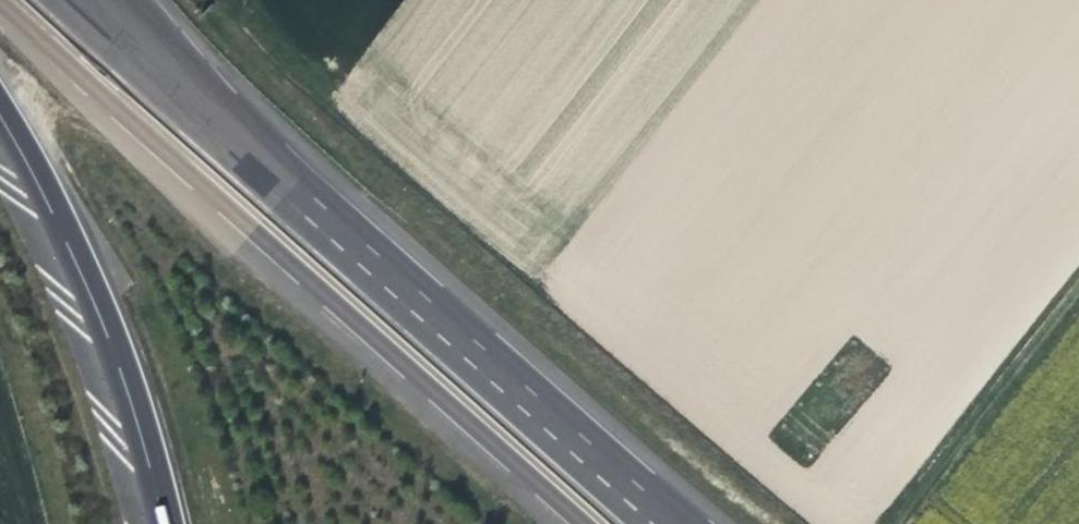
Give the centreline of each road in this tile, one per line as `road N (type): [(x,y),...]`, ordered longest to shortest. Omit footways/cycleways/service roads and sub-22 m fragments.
road 1 (motorway): [(0,3),(574,523)]
road 2 (motorway): [(659,514),(163,77),(94,0)]
road 3 (motorway): [(0,98),(84,254),(121,342),(174,523)]
road 4 (track): [(961,439),(1078,288)]

